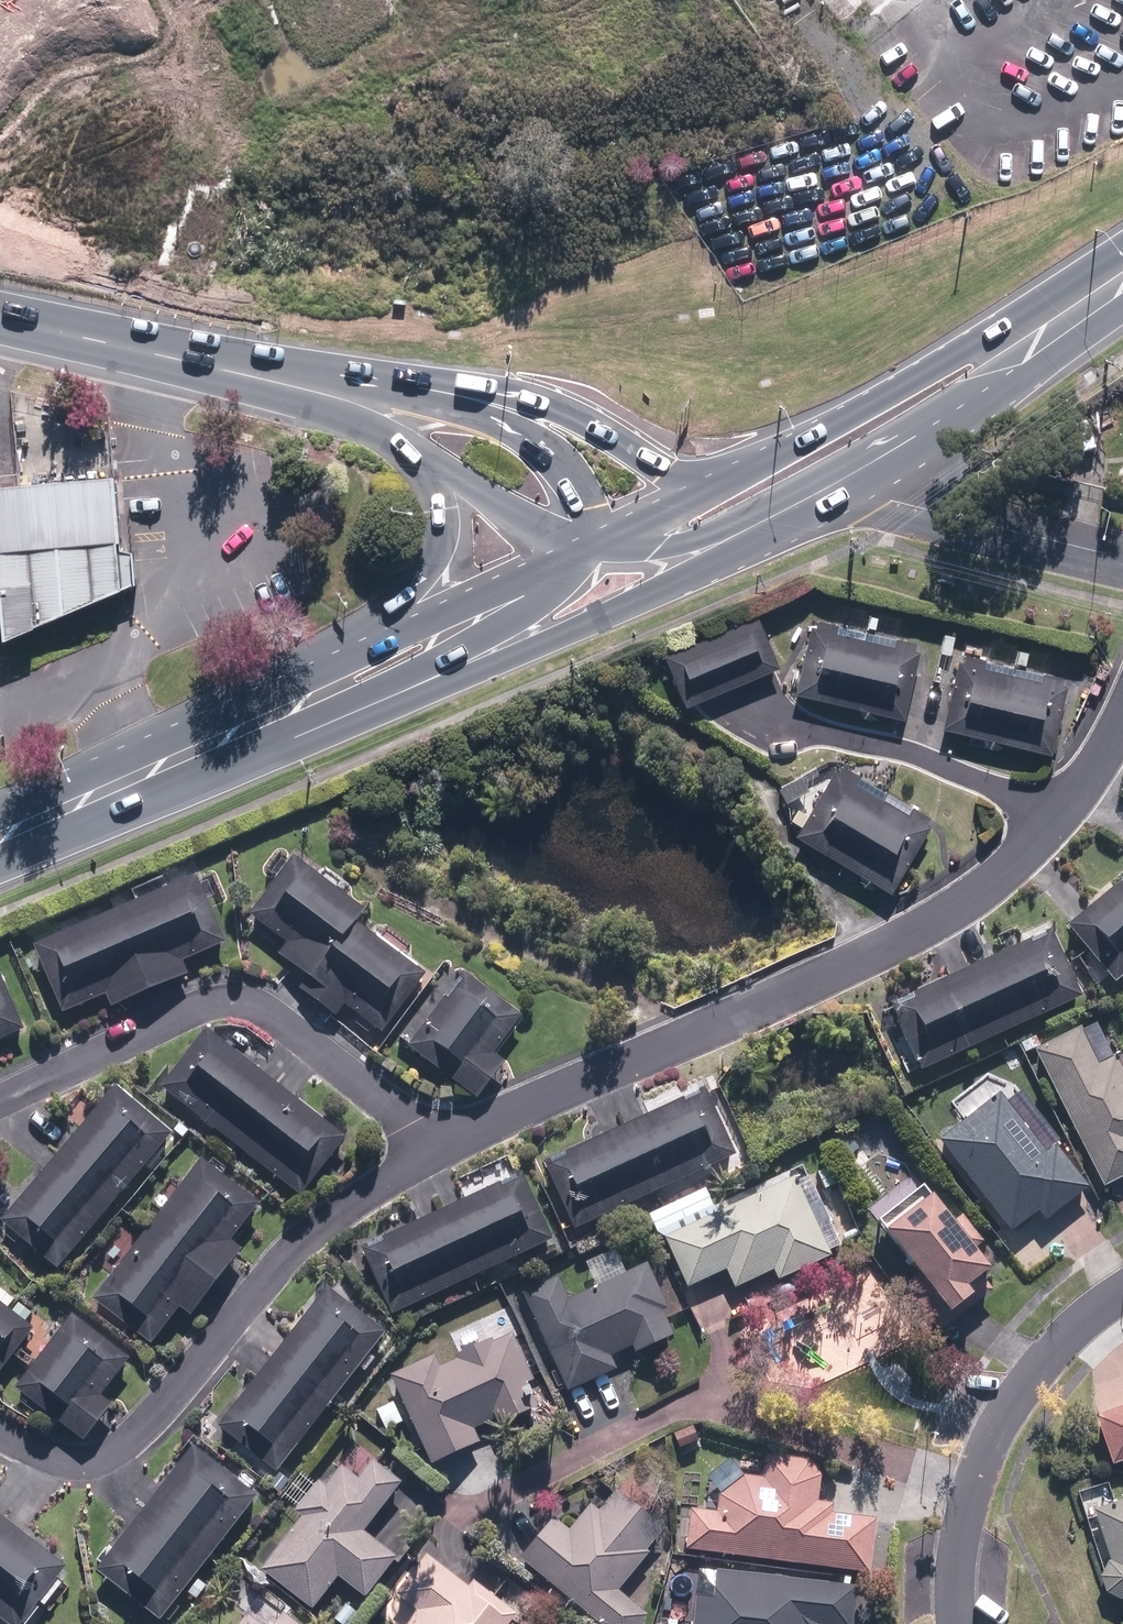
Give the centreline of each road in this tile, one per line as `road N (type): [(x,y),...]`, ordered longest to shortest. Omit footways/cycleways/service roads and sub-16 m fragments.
road 1 (secondary): [(851,491),(652,589),(350,712)]
road 2 (secondary): [(703,491),(1005,333),(1093,297)]
road 3 (secondary): [(992,390),(910,422),(778,502),(682,543),(594,554)]
road 4 (residential): [(963,1623),(959,1542),(969,1491),(1038,1370),(1122,1291)]
road 5 (secondary): [(410,385),(514,390),(583,415),(703,491)]
road 6 (secondary): [(320,666),(594,554)]
road 7 (secondary): [(594,554),(507,623),(350,712)]
road 8 (residential): [(851,491),(1122,558)]
road 9 (secondary): [(410,385),(524,433),(557,457),(588,510),(594,554)]
road 10 (secondary): [(320,666),(400,603),(420,570),(435,508),(414,454)]
road 11 (secondary): [(414,454),(212,361)]
road 12 (secondary): [(350,712),(142,779)]
road 13 (secondary): [(0,312),(212,361)]
road 14 (secondary): [(142,779),(246,699),(320,666)]
road 15 (secondary): [(594,554),(527,530),(414,454)]
road 16 (secondary): [(212,361),(410,385)]
road 17 (secondary): [(992,390),(851,491)]
road 18 (secondary): [(142,779),(0,837)]
road 19 (secondary): [(1093,297),(992,390)]
road 20 (secondary): [(594,554),(703,491)]

